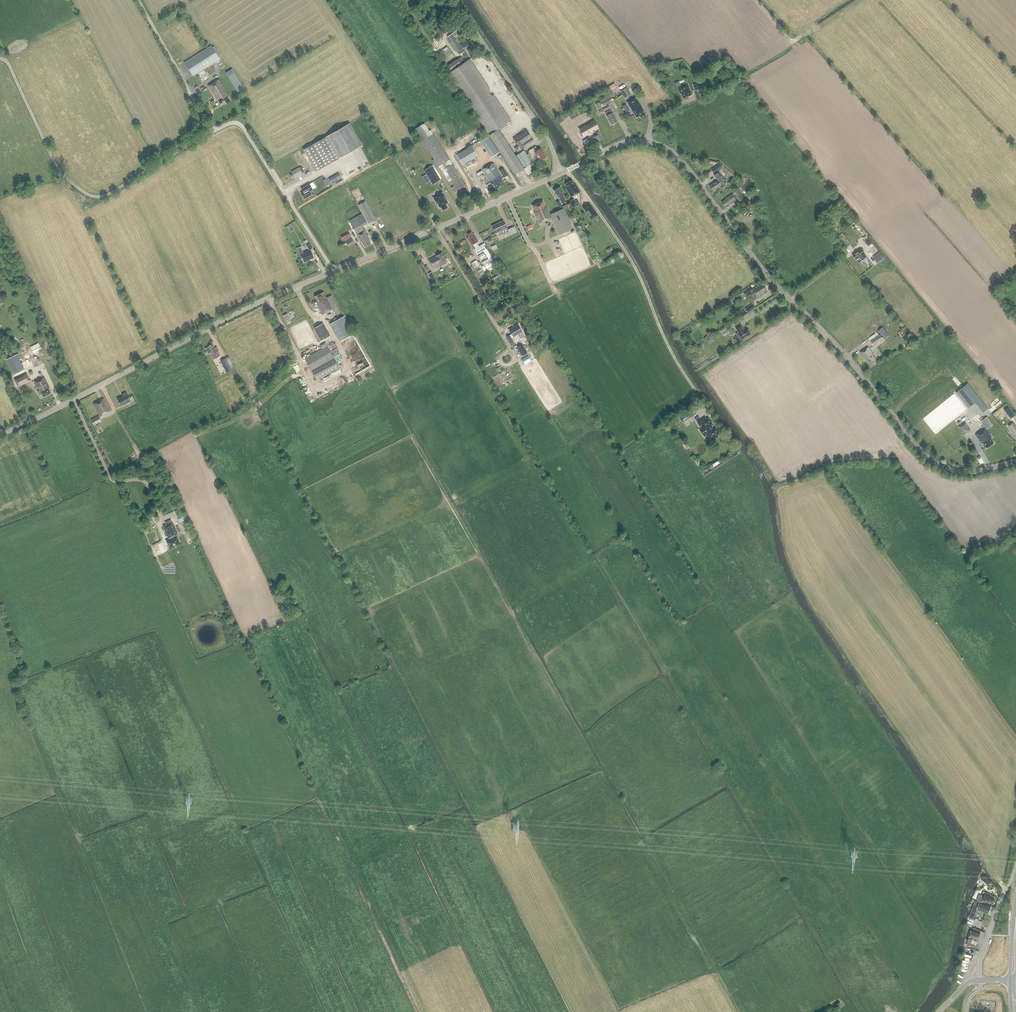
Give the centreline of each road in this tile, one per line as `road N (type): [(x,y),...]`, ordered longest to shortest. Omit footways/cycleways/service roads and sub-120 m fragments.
road 1 (tertiary): [(0,435),(233,315),(556,175)]
road 2 (tertiary): [(1015,464),(961,472),(925,456),(664,146),(634,140),(582,163)]
road 3 (track): [(212,132),(93,197),(58,170),(0,58)]
road 4 (track): [(567,170),(640,275),(661,333),(708,409)]
road 5 (unclassified): [(556,175),(544,133),(456,0)]
road 6 (track): [(154,502),(99,386)]

